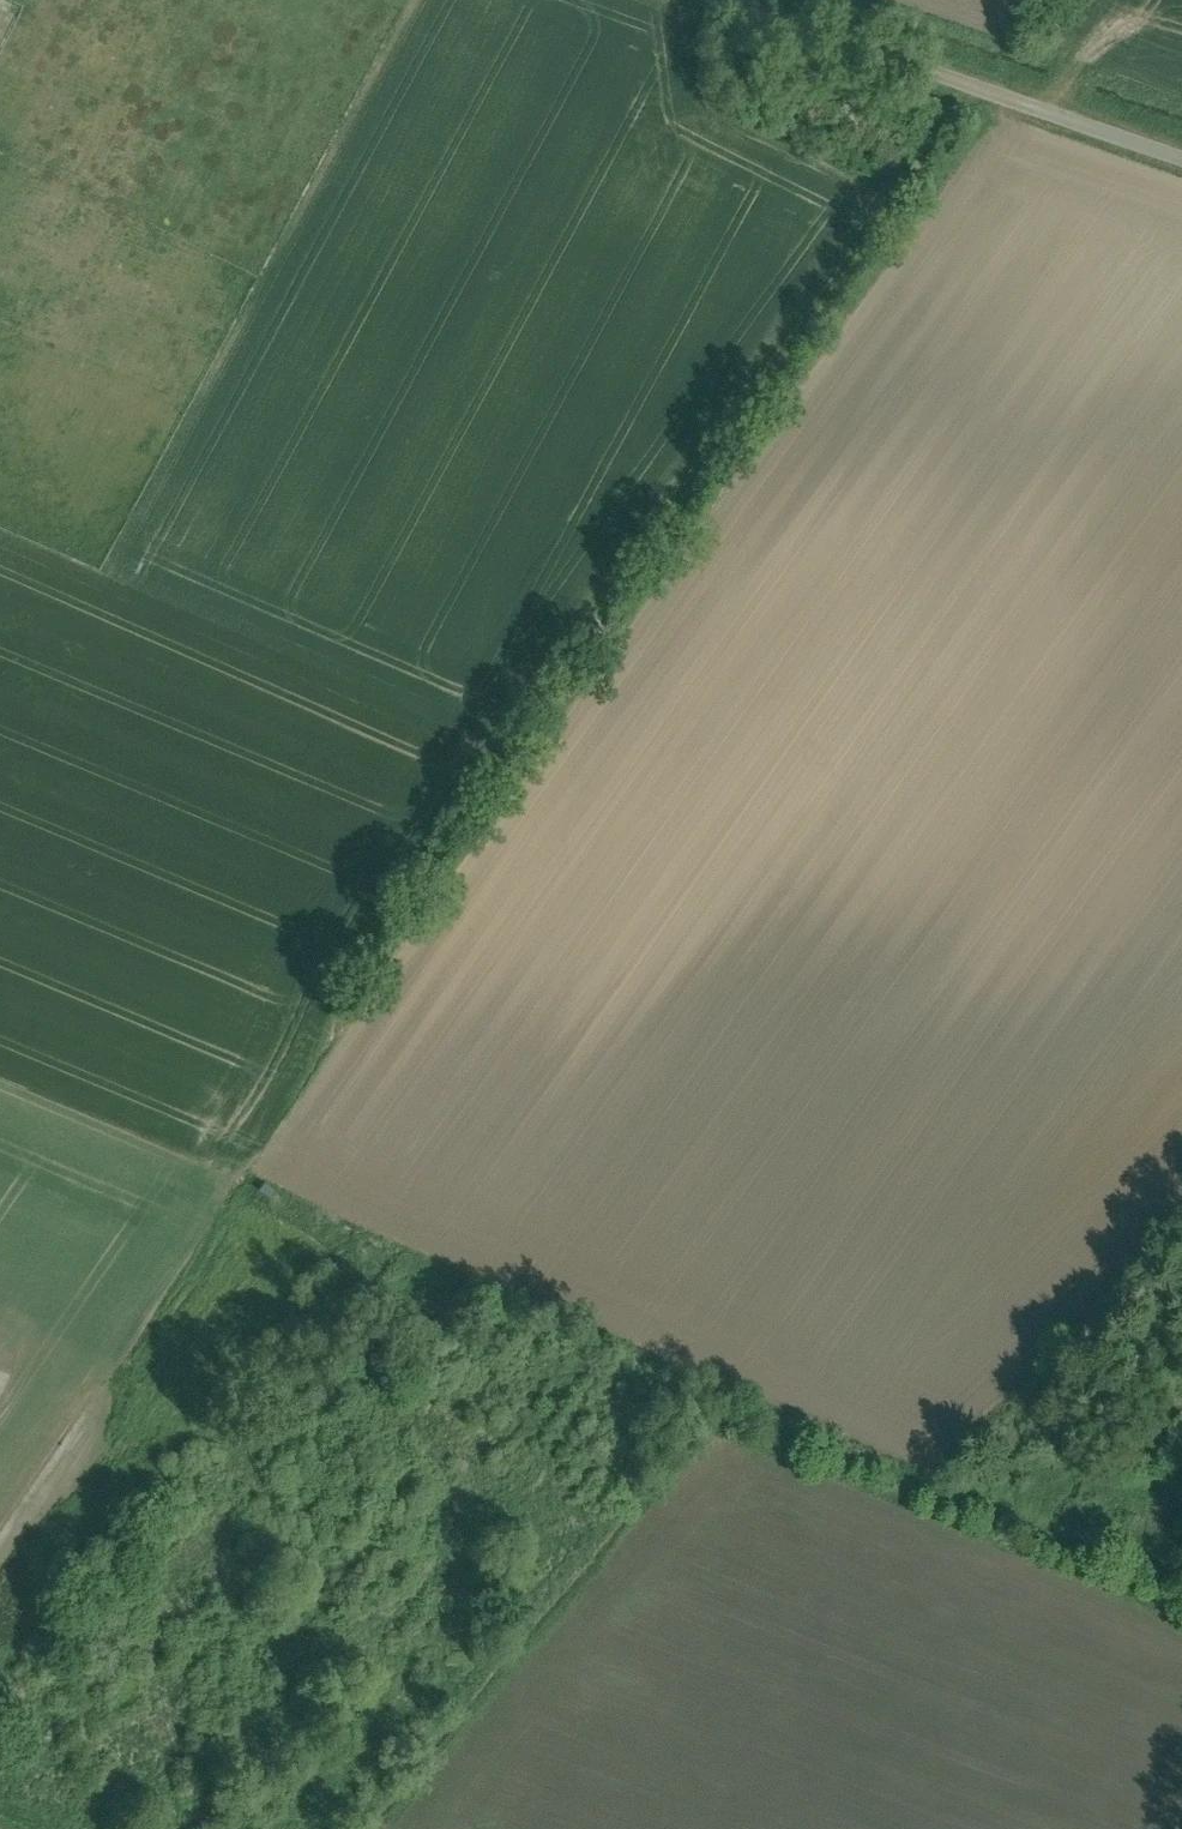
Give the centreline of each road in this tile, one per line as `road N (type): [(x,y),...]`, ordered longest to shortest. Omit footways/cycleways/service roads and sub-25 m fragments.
road 1 (residential): [(1181,157),(730,0)]

